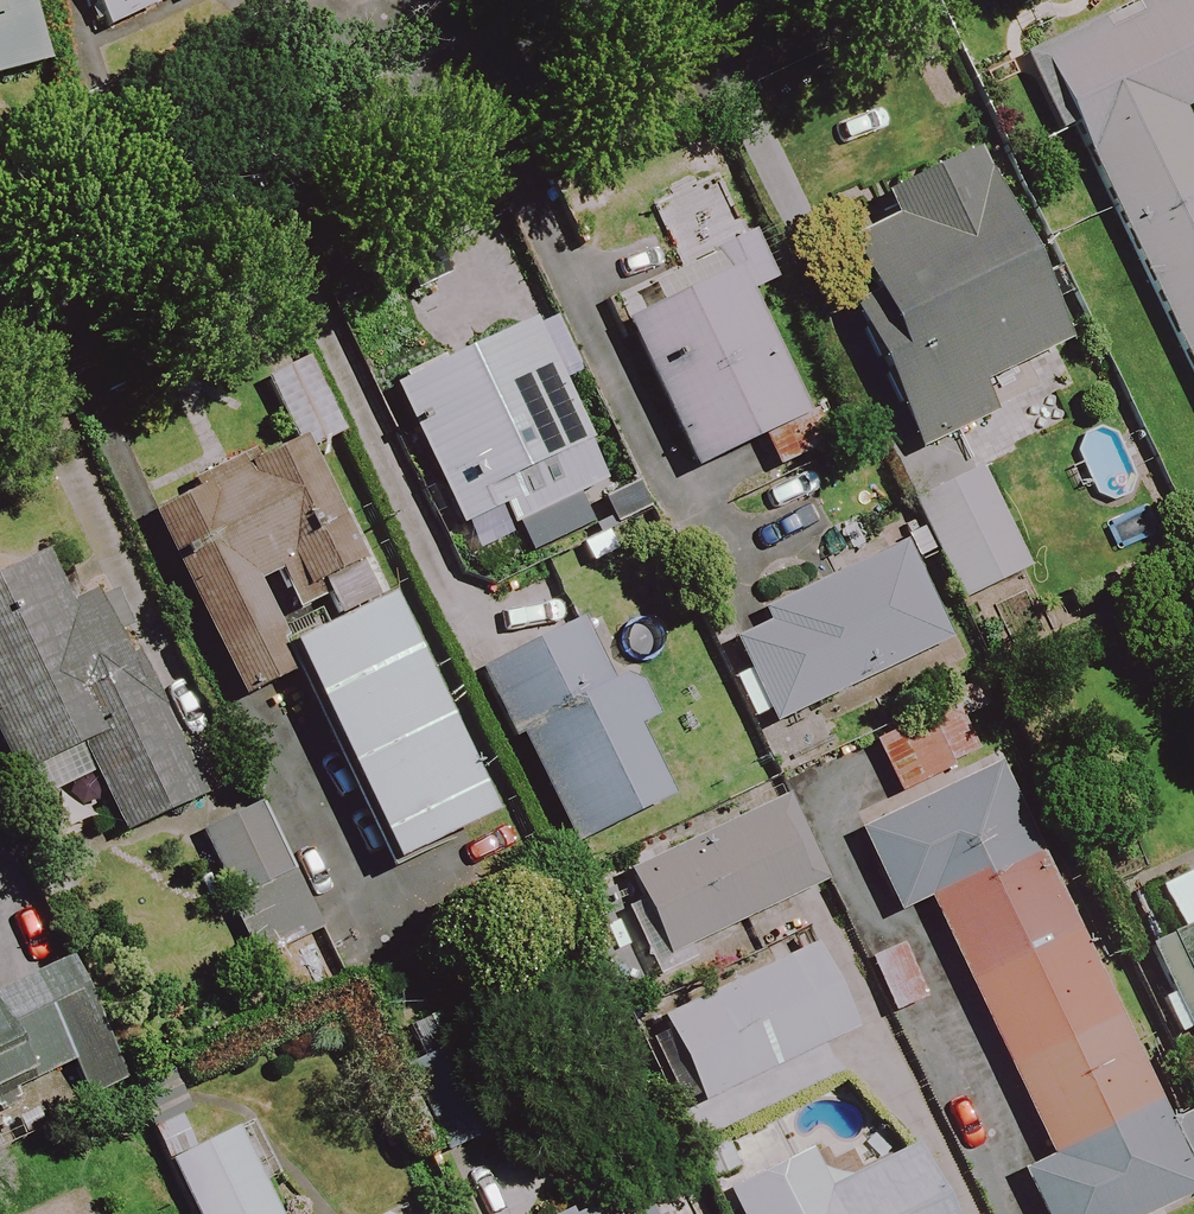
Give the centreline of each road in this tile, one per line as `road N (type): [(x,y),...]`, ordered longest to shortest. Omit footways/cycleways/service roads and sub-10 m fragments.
road 1 (residential): [(0,315),(656,0)]

